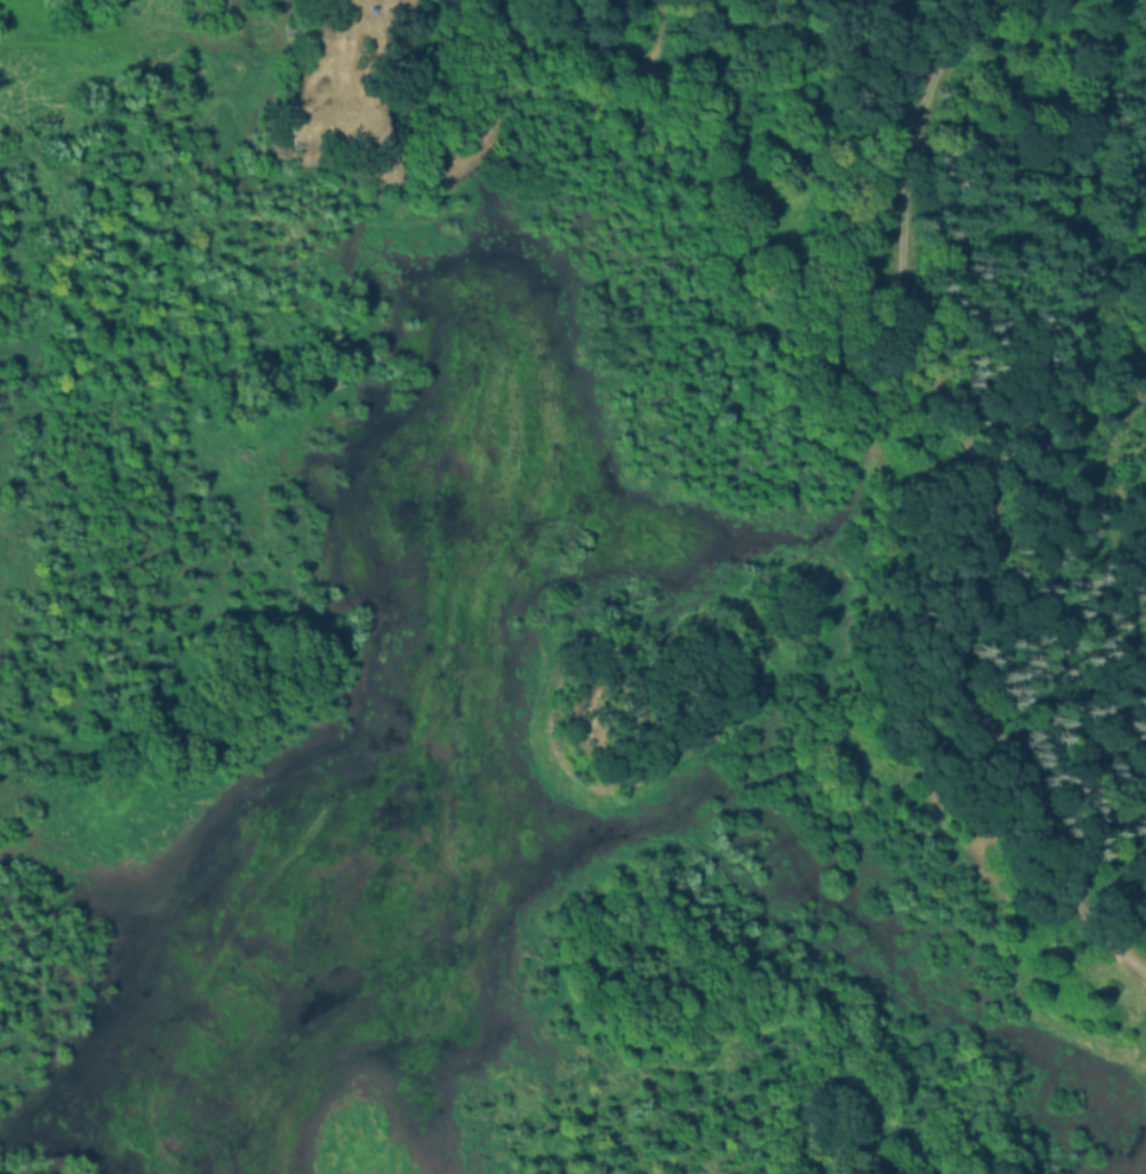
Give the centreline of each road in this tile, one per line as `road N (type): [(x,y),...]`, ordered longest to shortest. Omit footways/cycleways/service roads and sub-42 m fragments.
road 1 (track): [(1145,977),(1077,914),(1005,732),(961,702),(951,648),(996,531),(987,487),(918,351),(905,297),(905,210),(963,0)]

